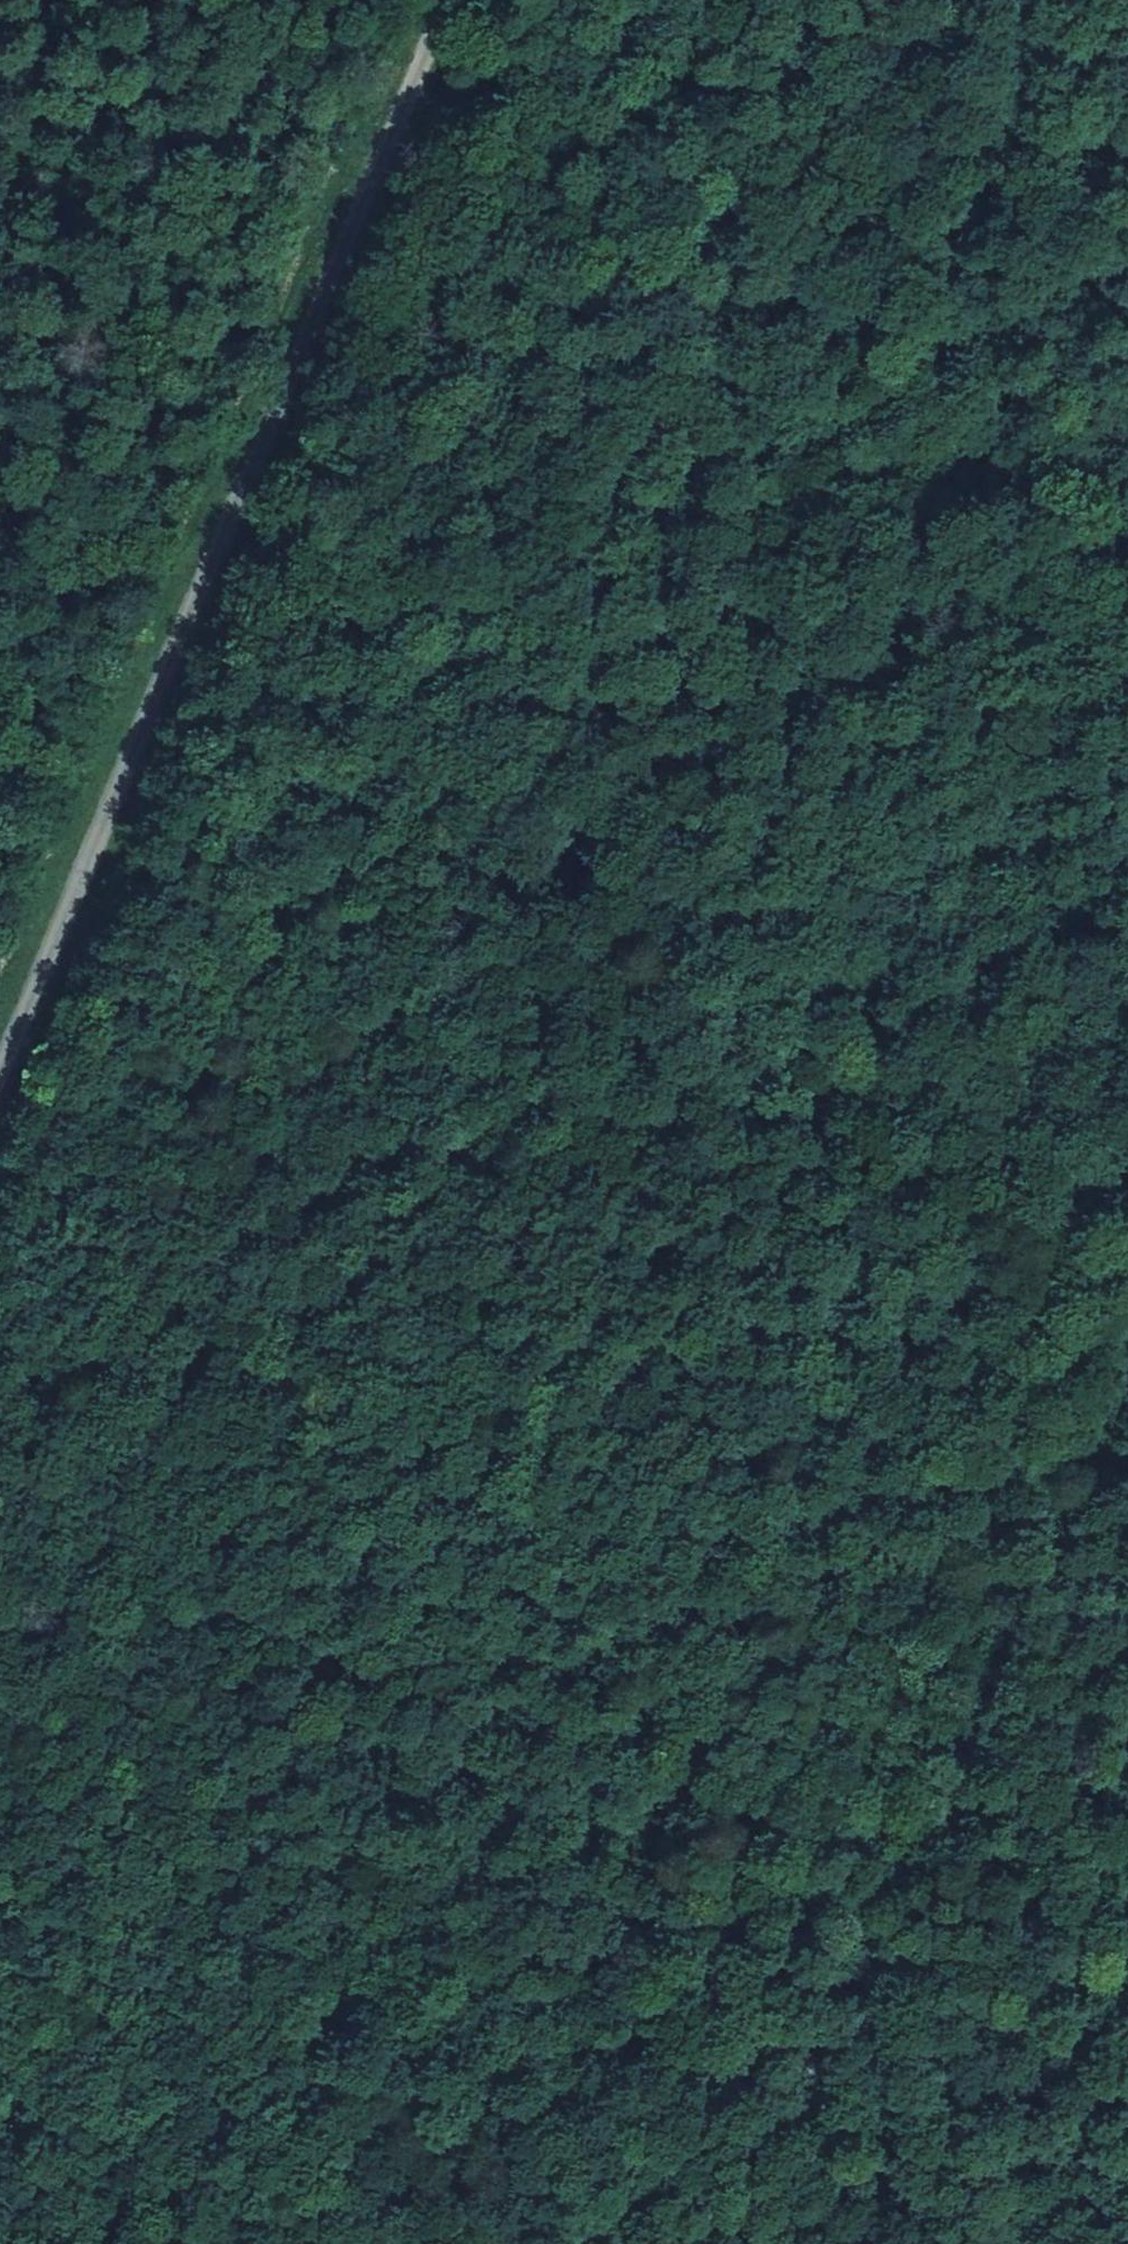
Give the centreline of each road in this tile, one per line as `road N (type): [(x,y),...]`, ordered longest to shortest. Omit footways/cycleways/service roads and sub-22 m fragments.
road 1 (unclassified): [(456,0),(0,1092)]

